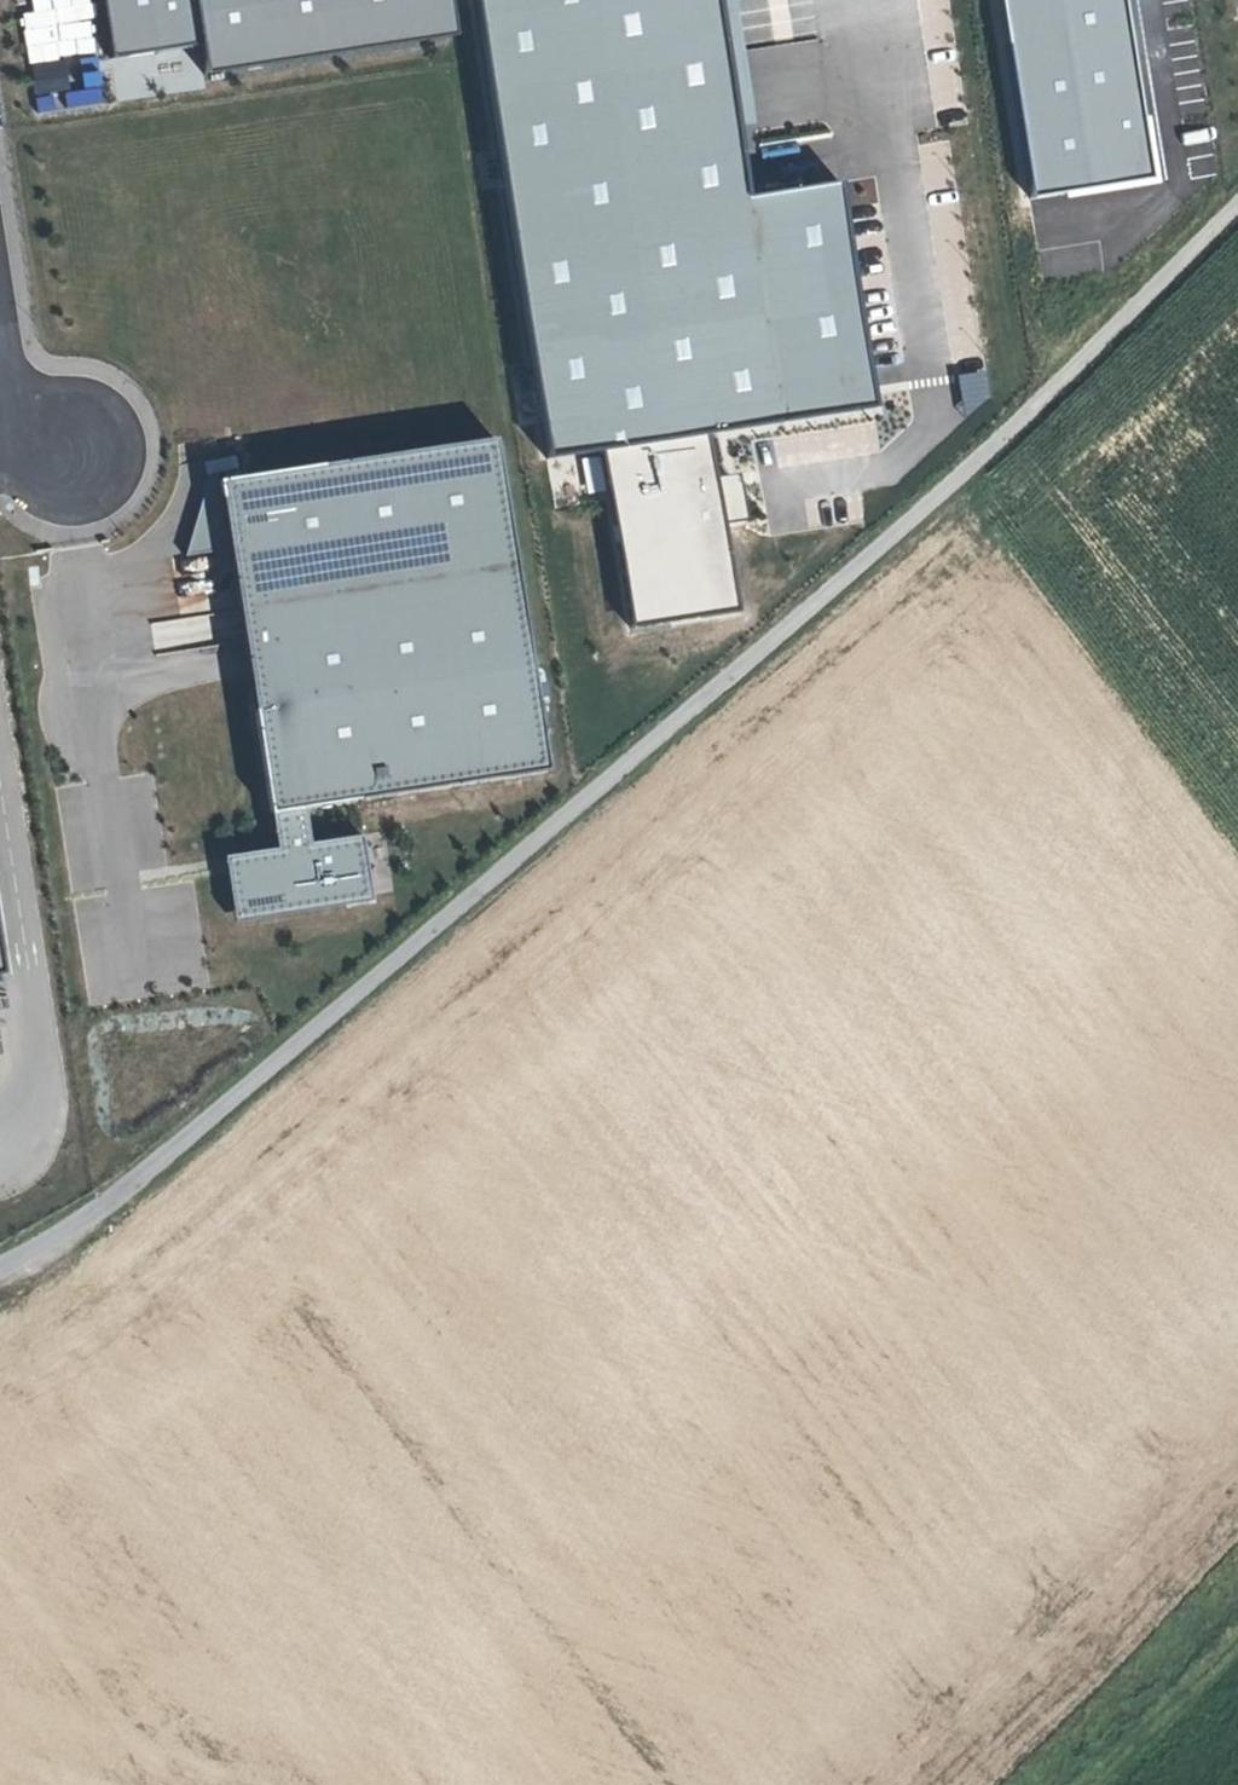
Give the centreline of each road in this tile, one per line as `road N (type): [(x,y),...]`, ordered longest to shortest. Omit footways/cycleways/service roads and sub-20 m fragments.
road 1 (unclassified): [(0,1273),(69,1238),(283,1062),(983,464),(1237,208)]

